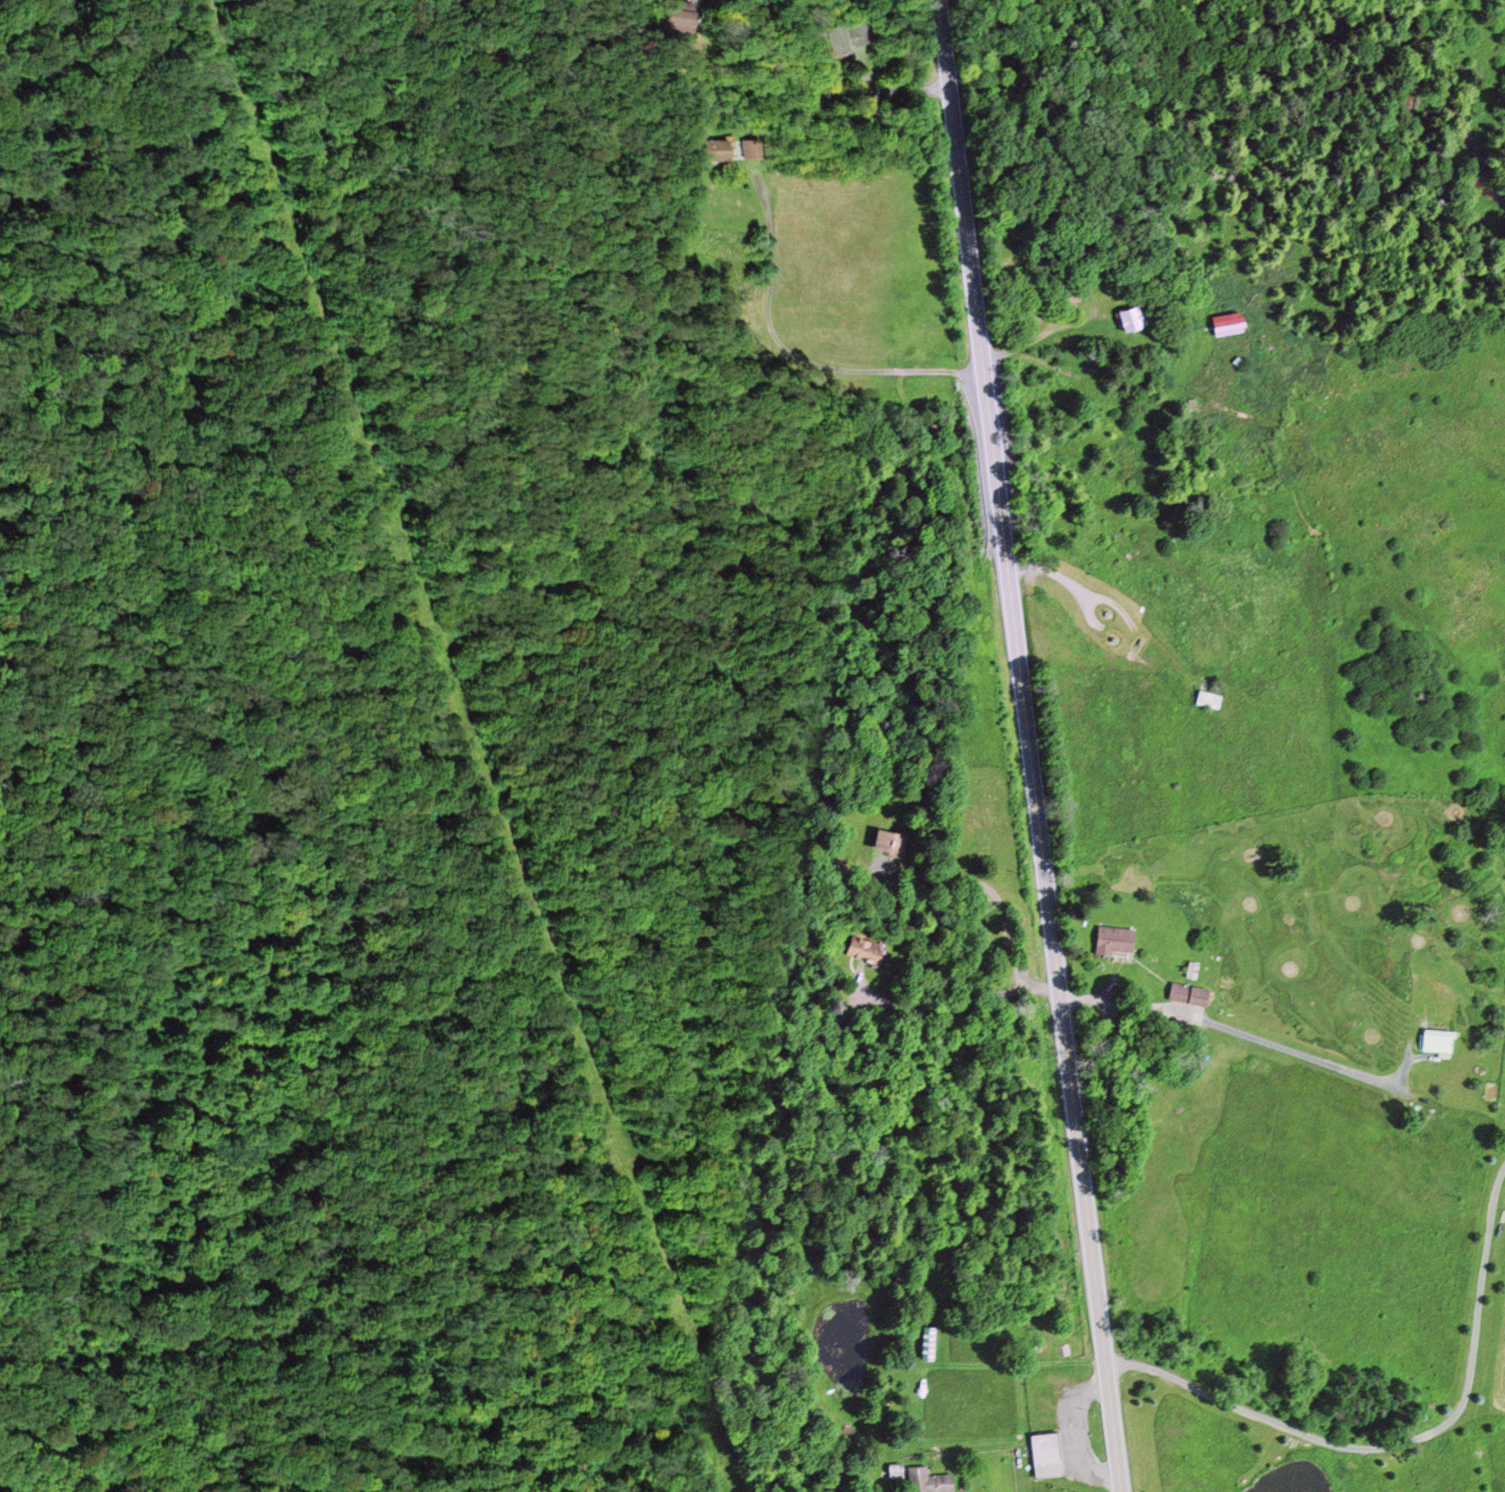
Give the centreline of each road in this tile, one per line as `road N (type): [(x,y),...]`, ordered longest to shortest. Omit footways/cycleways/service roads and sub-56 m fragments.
road 1 (secondary): [(1121,1491),(939,0)]
road 2 (residential): [(1107,1376),(1125,1365),(1151,1368),(1354,1452),(1433,1434),(1454,1421),(1463,1402),(1504,1163)]
road 3 (residential): [(950,86),(825,95),(790,86),(774,65),(754,0)]

